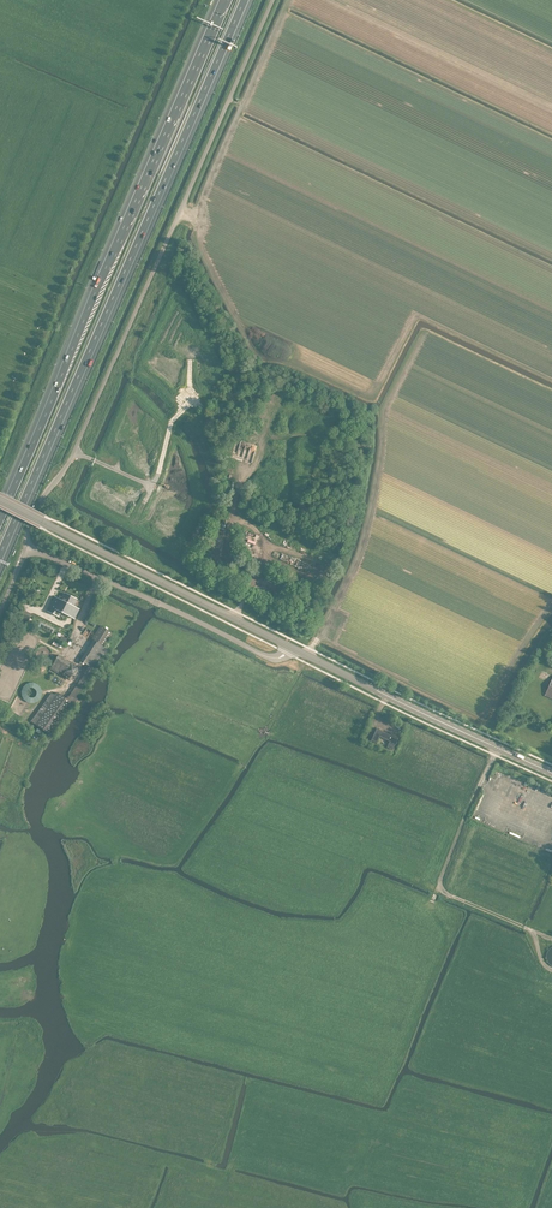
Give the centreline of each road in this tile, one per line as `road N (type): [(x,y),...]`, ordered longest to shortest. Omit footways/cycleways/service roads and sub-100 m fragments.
road 1 (motorway): [(0,556),(244,0)]
road 2 (unclassified): [(27,548),(42,498),(74,451),(273,0)]
road 3 (motorway): [(225,0),(0,517)]
road 4 (tertiary): [(287,646),(0,500)]
road 5 (tertiary): [(551,773),(287,646)]
road 6 (unclassified): [(287,646),(279,658),(268,657),(27,548)]
road 7 (track): [(237,770),(357,559)]

